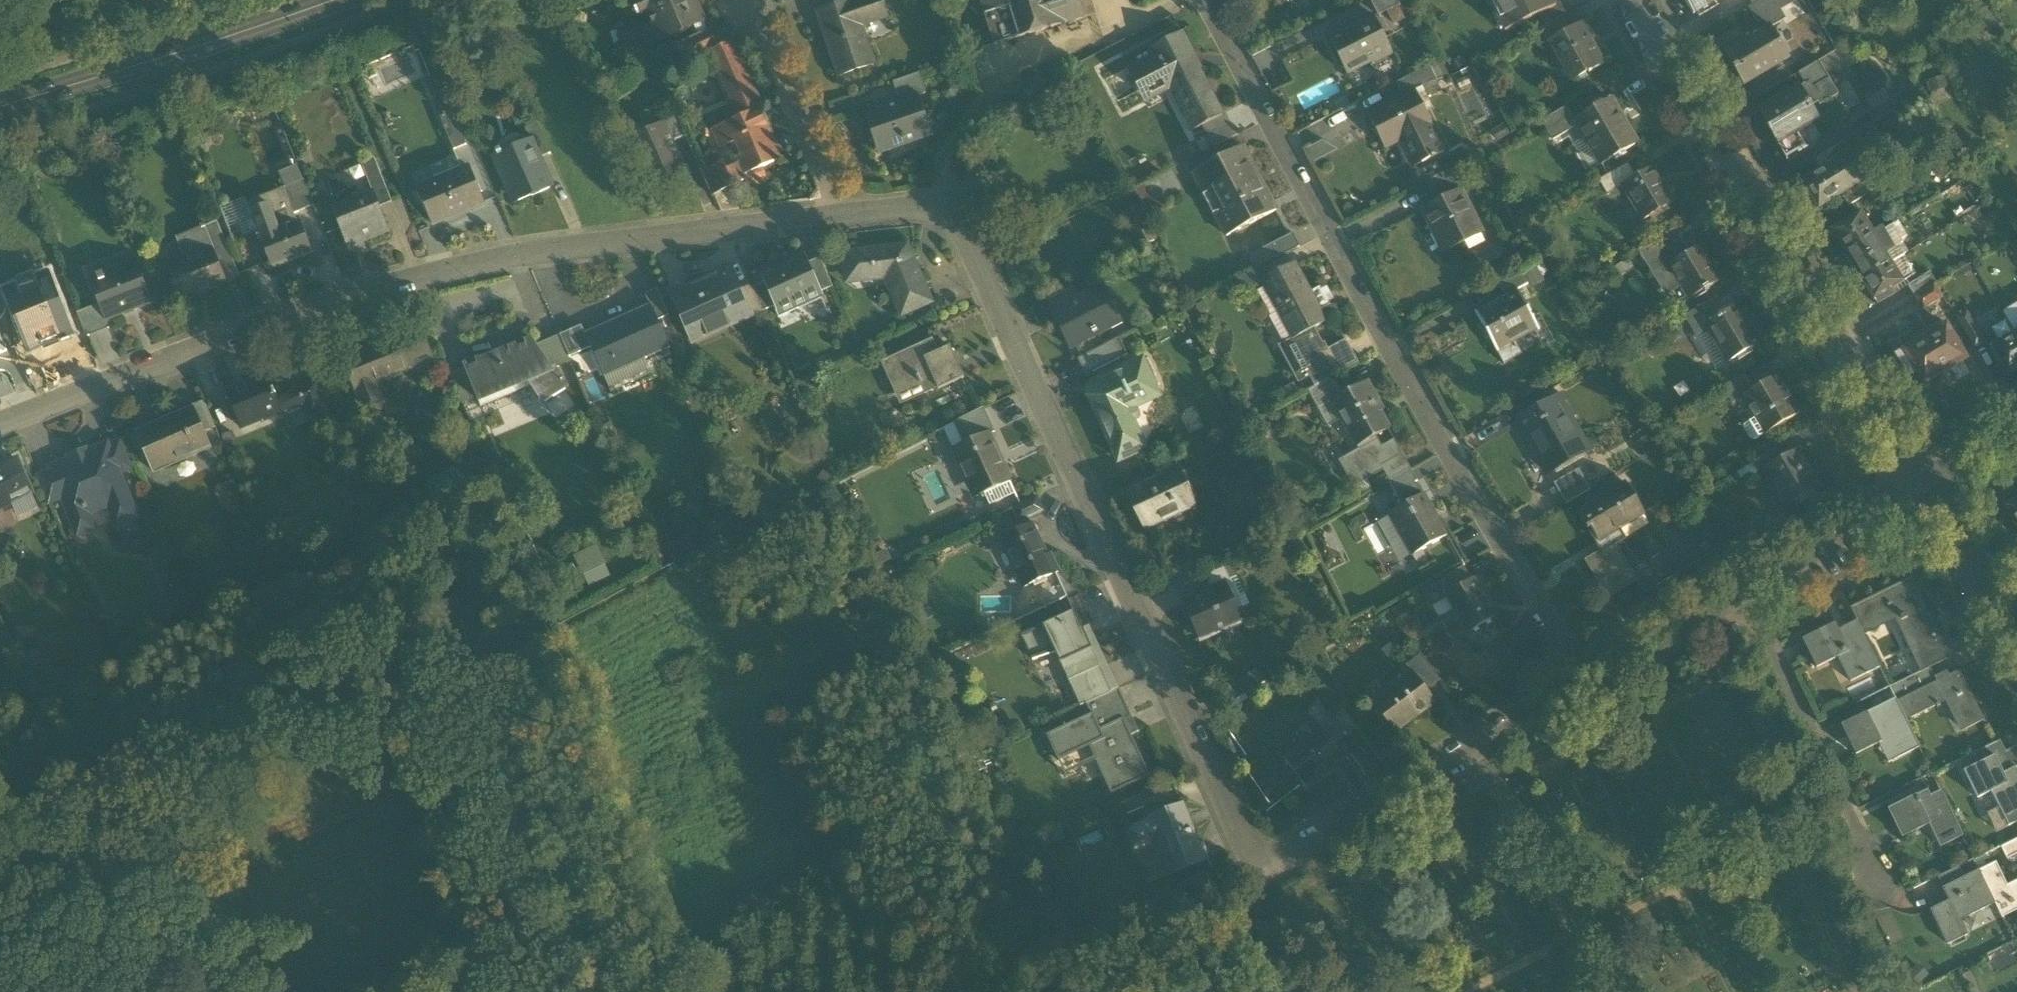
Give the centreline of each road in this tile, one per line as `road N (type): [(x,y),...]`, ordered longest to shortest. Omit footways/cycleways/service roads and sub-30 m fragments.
road 1 (residential): [(1588,684),(1260,876),(957,209),(852,218)]
road 2 (residential): [(852,218),(549,255),(314,303),(0,427)]
road 3 (residential): [(1588,684),(1203,0)]
road 4 (residential): [(1636,0),(1683,94),(1923,487)]
road 5 (secondary): [(334,0),(0,107)]
road 6 (residential): [(1746,590),(1882,877)]
road 7 (residential): [(852,218),(759,0)]
road 8 (residential): [(1923,487),(1746,590)]
road 9 (residential): [(1746,590),(1588,684)]
road 10 (residential): [(1923,487),(2016,635)]

